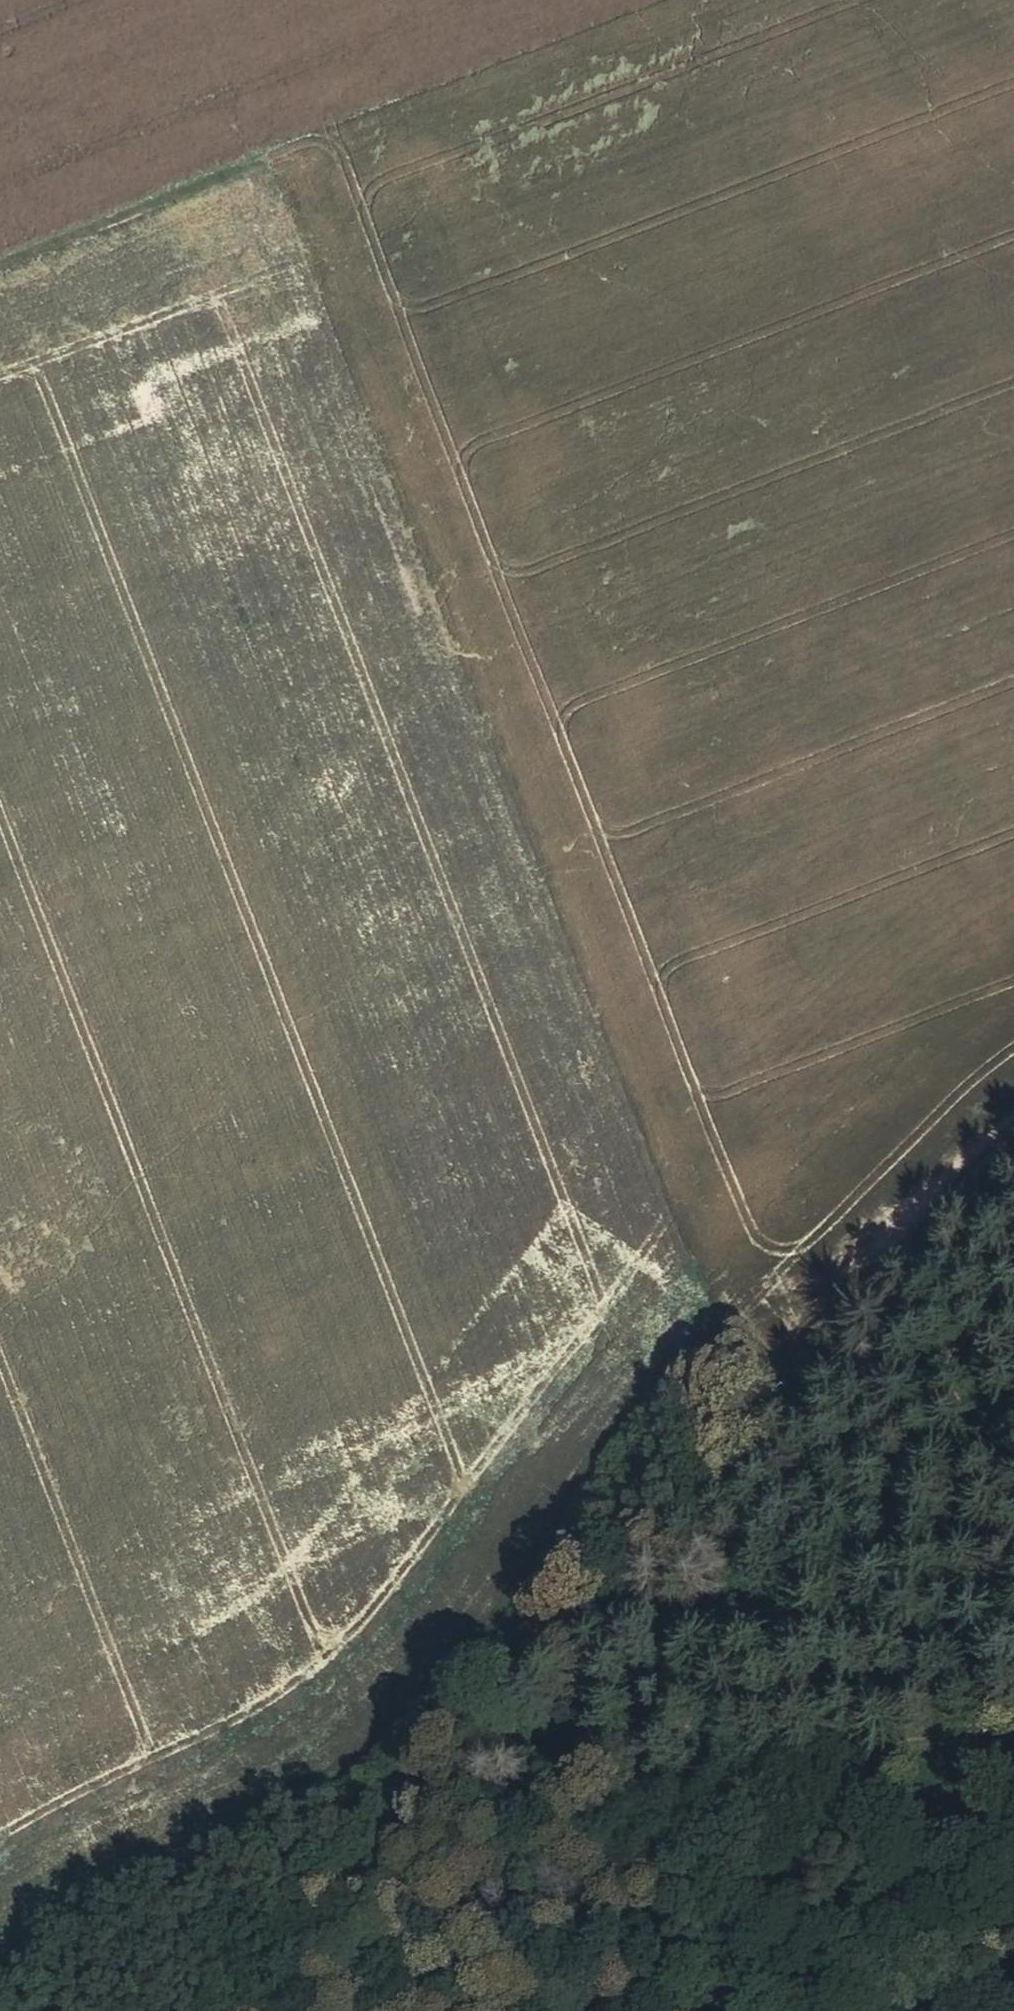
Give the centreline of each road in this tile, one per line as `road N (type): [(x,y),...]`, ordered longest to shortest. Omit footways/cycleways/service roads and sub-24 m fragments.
road 1 (track): [(366,2010),(407,1955),(491,1889),(518,1791),(538,1753),(561,1733),(603,1715),(643,1710),(767,1723),(873,1713),(900,1680),(922,1585),(921,1471)]
road 2 (track): [(873,1713),(918,1724),(1013,1774)]

